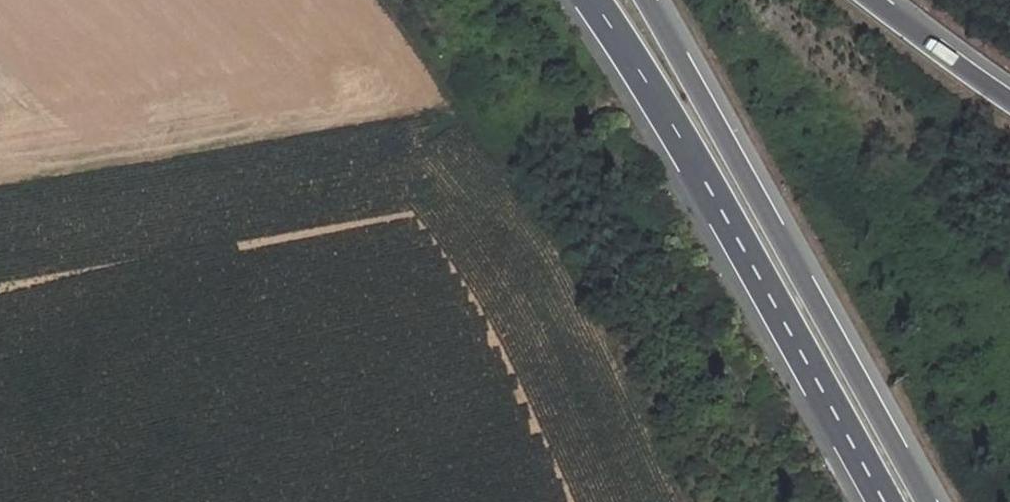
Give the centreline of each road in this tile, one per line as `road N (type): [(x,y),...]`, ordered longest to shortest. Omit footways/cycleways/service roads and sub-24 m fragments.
road 1 (trunk): [(592,0),(661,104),(883,501)]
road 2 (trunk): [(928,501),(646,0)]
road 3 (trunk): [(1009,103),(868,0)]

